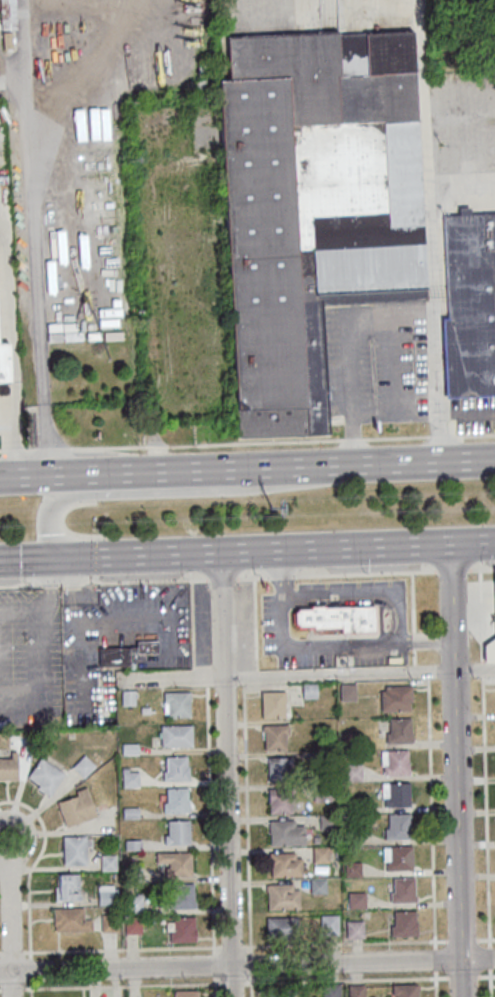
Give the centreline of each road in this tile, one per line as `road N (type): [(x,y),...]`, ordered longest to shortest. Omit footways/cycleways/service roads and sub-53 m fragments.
road 1 (residential): [(494,960),(0,974)]
road 2 (residential): [(463,996),(449,543)]
road 3 (trunk): [(0,559),(449,543)]
road 4 (residential): [(232,996),(220,552)]
road 5 (trunk): [(353,463),(250,489),(64,497),(47,512),(48,558)]
road 6 (trunk): [(494,458),(136,472)]
road 7 (trunk): [(136,472),(0,477)]
road 8 (residential): [(12,973),(8,839)]

